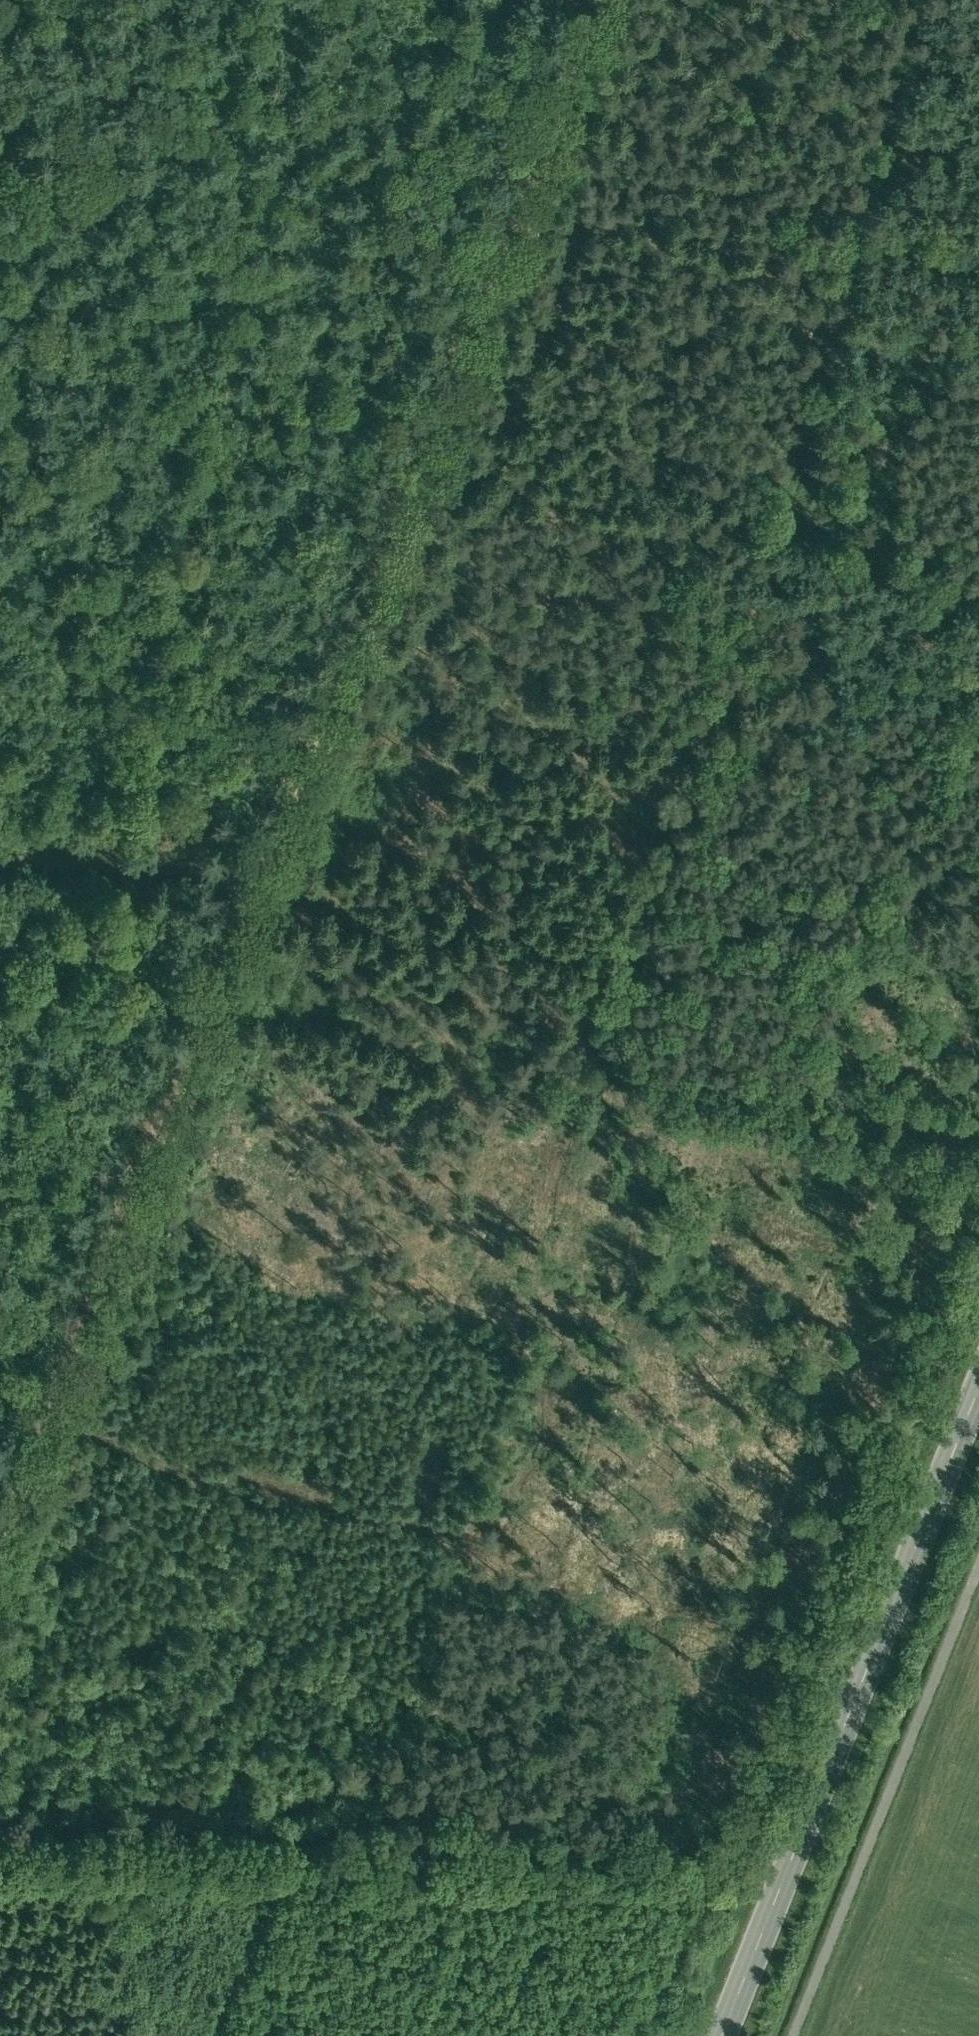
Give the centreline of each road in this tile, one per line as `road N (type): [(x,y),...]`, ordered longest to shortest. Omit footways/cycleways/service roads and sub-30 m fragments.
road 1 (track): [(0,1524),(601,0)]
road 2 (primary): [(724,2035),(978,1384)]
road 3 (track): [(259,870),(0,861)]

